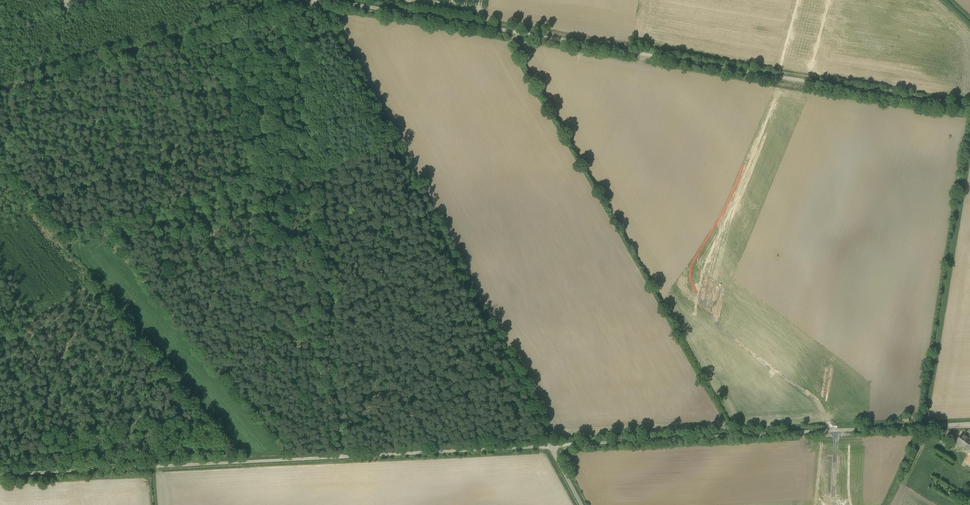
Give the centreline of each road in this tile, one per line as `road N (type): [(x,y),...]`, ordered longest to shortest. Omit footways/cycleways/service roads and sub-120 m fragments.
road 1 (track): [(969,106),(332,0)]
road 2 (track): [(552,442),(0,476)]
road 3 (unclassified): [(552,442),(313,0)]
road 4 (unclassified): [(969,421),(552,442)]

